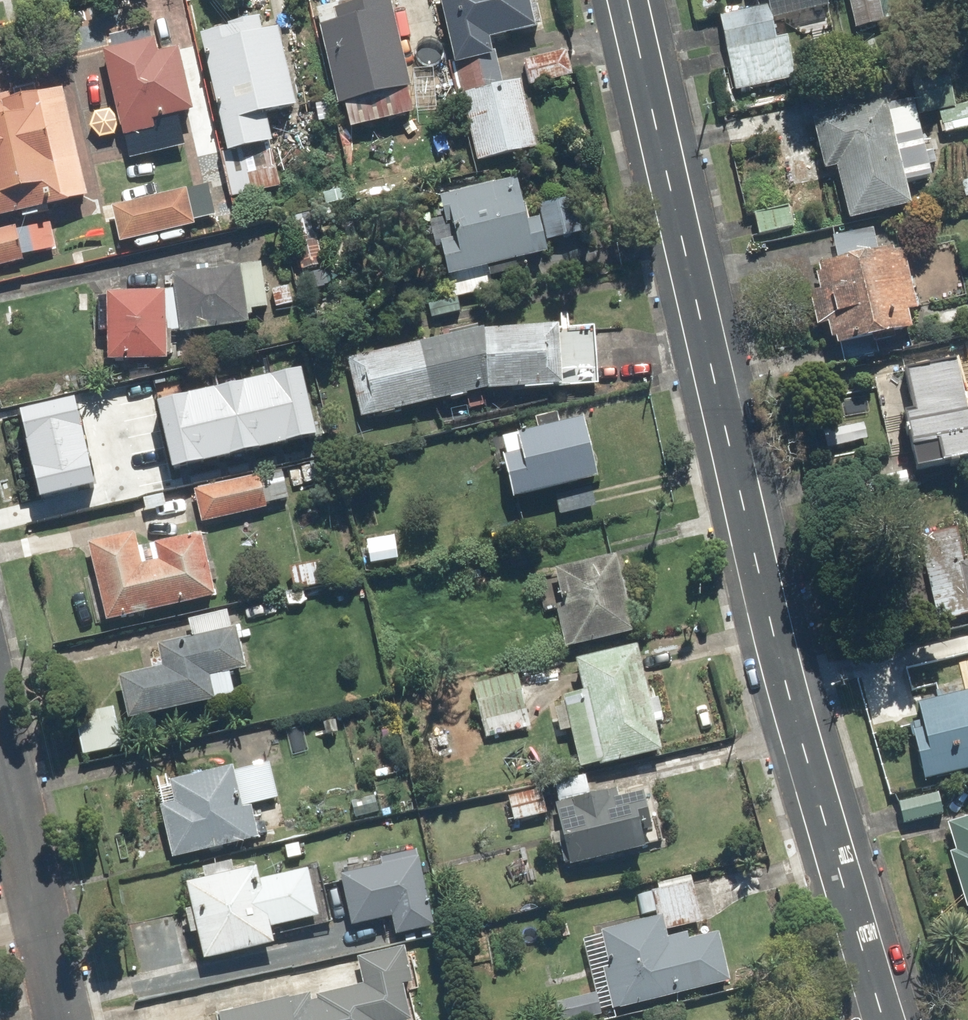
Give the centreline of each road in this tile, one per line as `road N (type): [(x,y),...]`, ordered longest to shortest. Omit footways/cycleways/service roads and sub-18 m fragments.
road 1 (residential): [(884,1019),(798,732),(630,0)]
road 2 (residential): [(0,744),(62,1019)]

